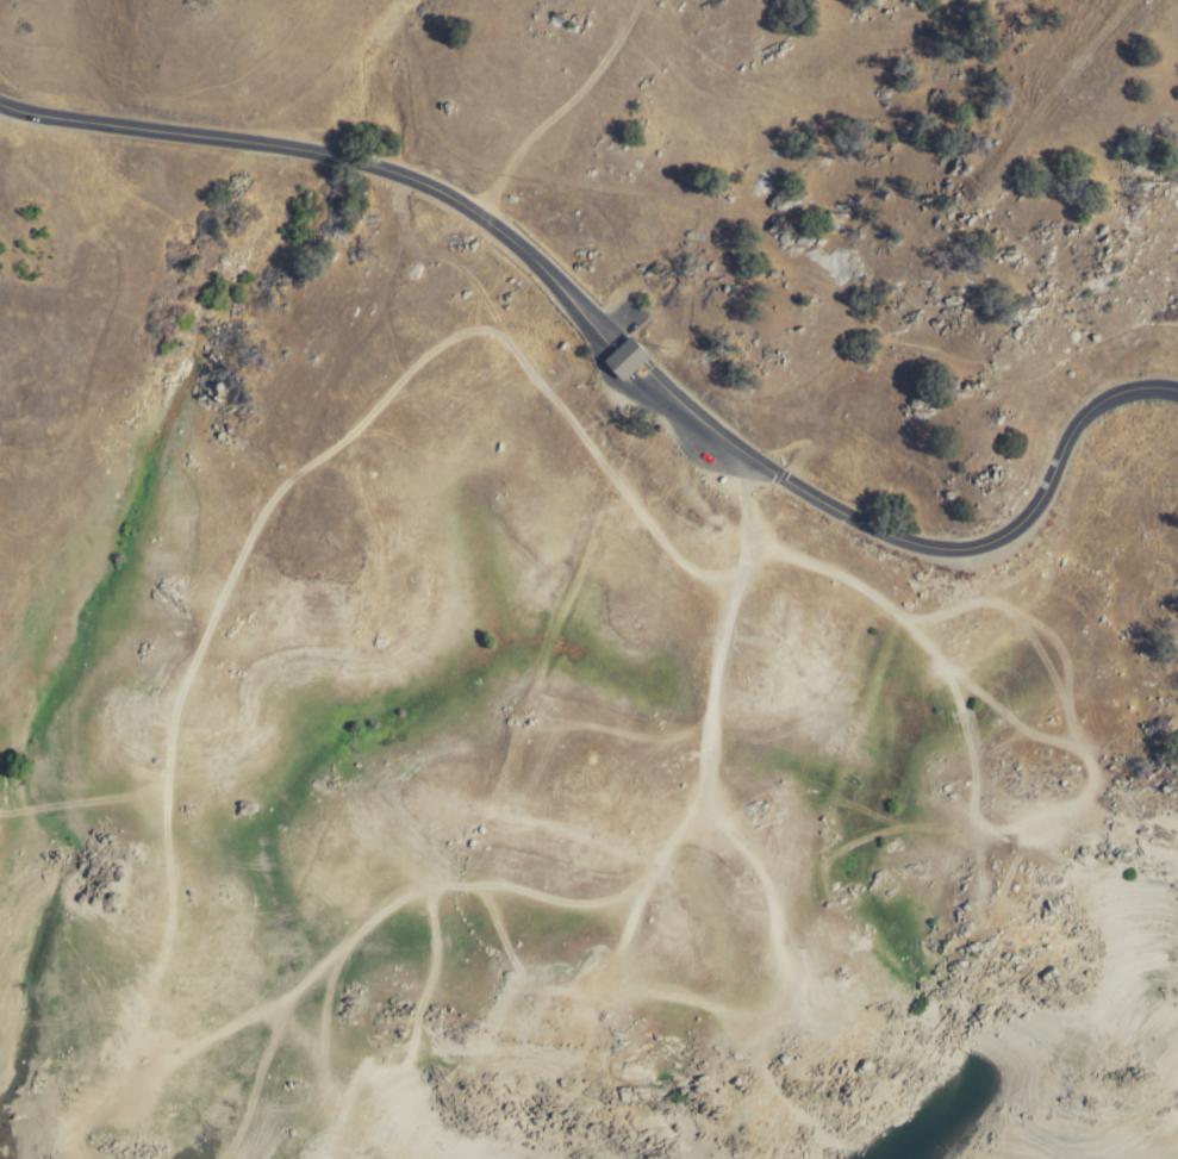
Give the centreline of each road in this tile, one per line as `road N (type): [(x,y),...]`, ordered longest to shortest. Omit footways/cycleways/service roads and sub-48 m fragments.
road 1 (track): [(752,459),(743,478),(756,543),(706,554),(629,500),(494,331),(473,326),(410,368),(272,499),(211,622),(170,731),(164,814),(172,903),(155,990)]
road 2 (track): [(756,543),(842,577),(947,671),(976,777),(977,816),(991,831),(1084,798),(1092,784),(1082,752),(1023,729),(947,671)]
road 3 (track): [(756,543),(724,629),(702,803),(646,873),(599,902),(509,887),(410,889),(381,904),(344,946)]
road 4 (residential): [(679,406),(779,479),(884,534),(950,548),(991,543),(1027,517),(1070,435),(1101,399),(1134,390),(1177,392)]
road 5 (residential): [(0,104),(375,168),(479,216),(549,274)]
road 6 (track): [(606,980),(738,1017),(771,1012),(784,990),(790,968),(767,884),(702,803)]
road 7 (track): [(646,873),(606,980),(579,997),(526,986),(474,886)]
road 8 (track): [(479,216),(515,154),(548,124),(633,0)]
road 9 (residential): [(549,274),(632,375),(679,406)]
road 10 (residential): [(549,274),(640,357),(679,406)]
road 11 (track): [(436,885),(434,961),(405,1066)]

